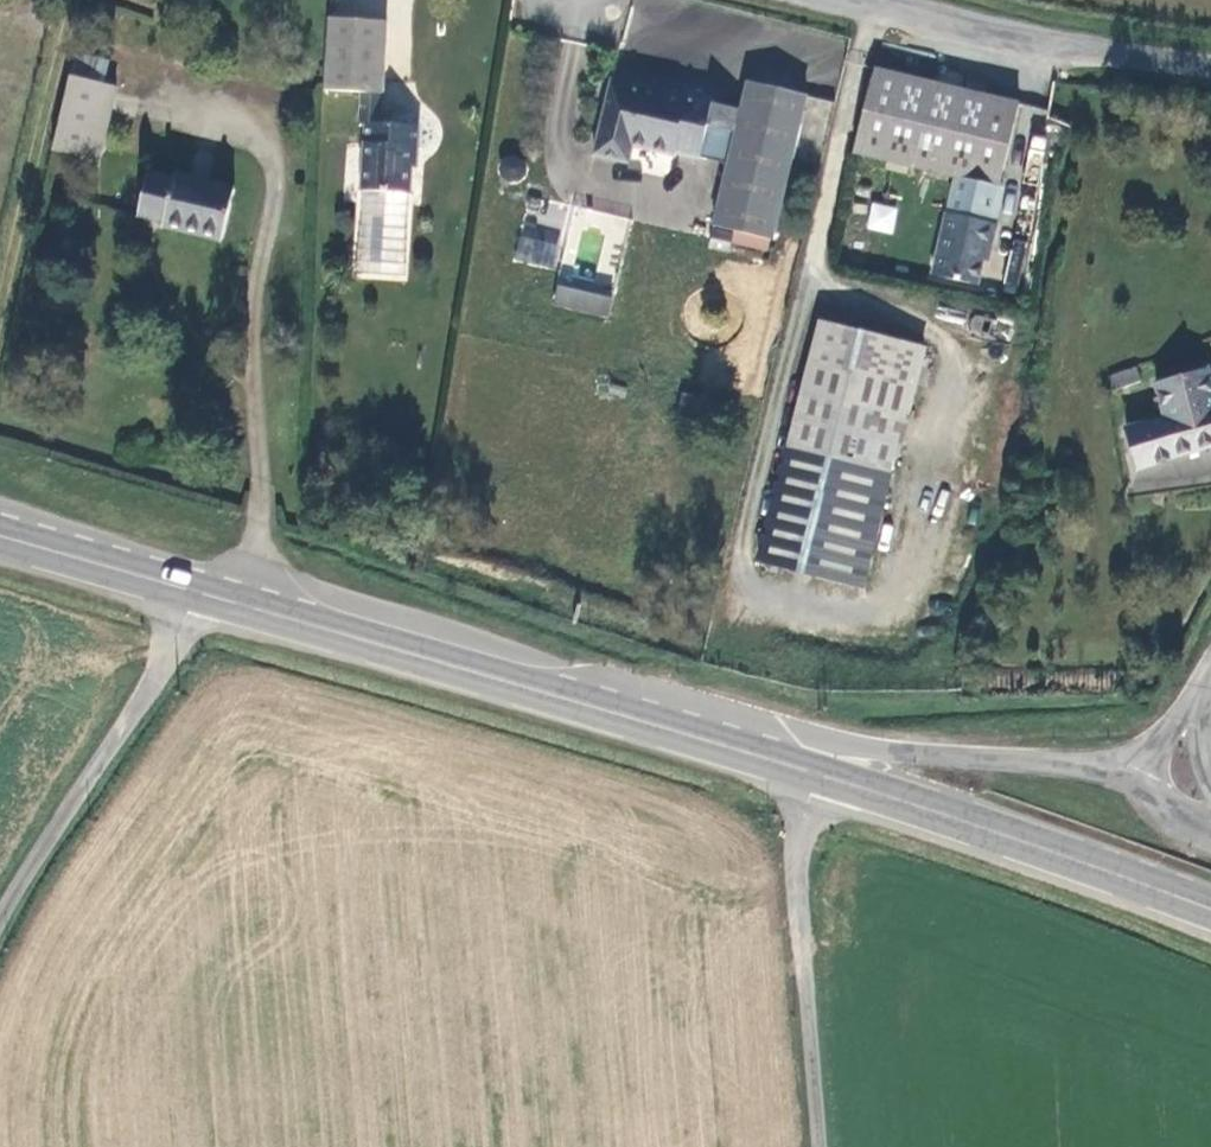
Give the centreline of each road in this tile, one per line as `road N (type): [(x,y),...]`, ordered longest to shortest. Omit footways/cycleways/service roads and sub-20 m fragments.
road 1 (secondary): [(213,596),(703,739)]
road 2 (tertiary): [(1172,806),(1055,764),(790,734),(703,739)]
road 3 (secondary): [(821,774),(1210,912)]
road 4 (unclassified): [(213,596),(191,611),(0,913)]
road 5 (unclassified): [(821,774),(798,835),(796,886),(821,1146)]
road 6 (unclassified): [(1210,66),(856,0)]
road 7 (track): [(68,0),(0,304)]
road 8 (secondary): [(0,537),(213,596)]
road 9 (unclassified): [(1210,680),(1170,781),(1172,806)]
road 10 (secondary): [(703,739),(821,774)]

